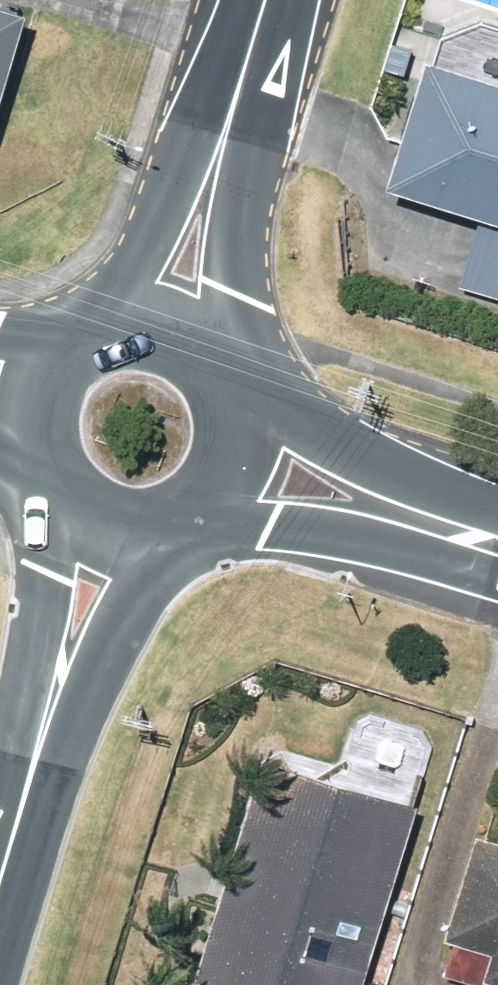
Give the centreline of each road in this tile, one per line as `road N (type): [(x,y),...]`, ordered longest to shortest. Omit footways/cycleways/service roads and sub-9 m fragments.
road 1 (secondary): [(467,535),(200,517)]
road 2 (secondary): [(248,403),(467,535)]
road 3 (residential): [(52,700),(52,485)]
road 4 (tertiary): [(111,323),(220,140)]
road 5 (tertiary): [(220,140),(221,352)]
road 6 (residential): [(156,533),(52,700)]
road 7 (residential): [(0,873),(52,700)]
road 8 (tertiary): [(220,140),(263,0)]
road 9 (secondary): [(248,403),(242,468),(200,517)]

